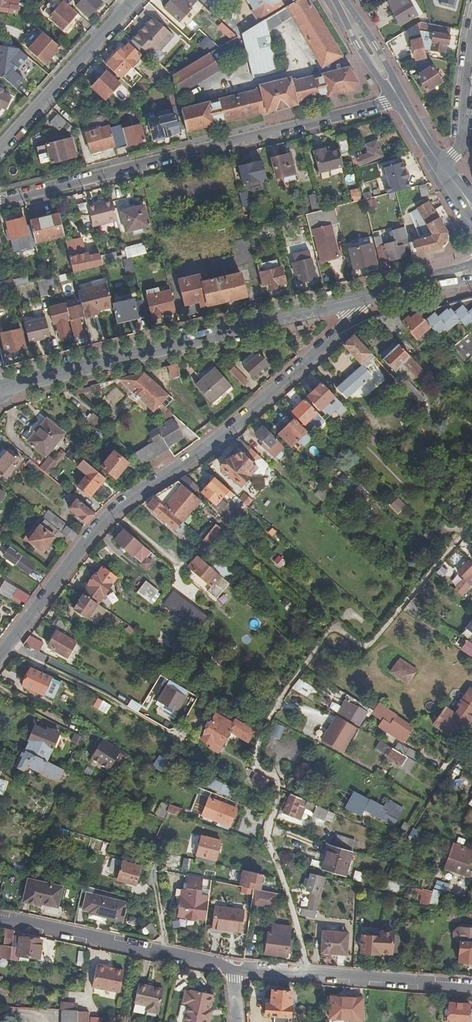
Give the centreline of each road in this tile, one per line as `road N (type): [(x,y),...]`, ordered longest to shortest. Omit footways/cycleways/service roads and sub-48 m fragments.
road 1 (residential): [(0,654),(110,515),(269,399),(377,293)]
road 2 (residential): [(0,196),(401,99)]
road 3 (tertiary): [(5,387),(377,293)]
road 4 (residential): [(0,918),(234,969)]
road 5 (residential): [(234,969),(471,986)]
road 6 (residential): [(0,145),(131,0)]
road 7 (residential): [(442,167),(462,141),(471,50)]

